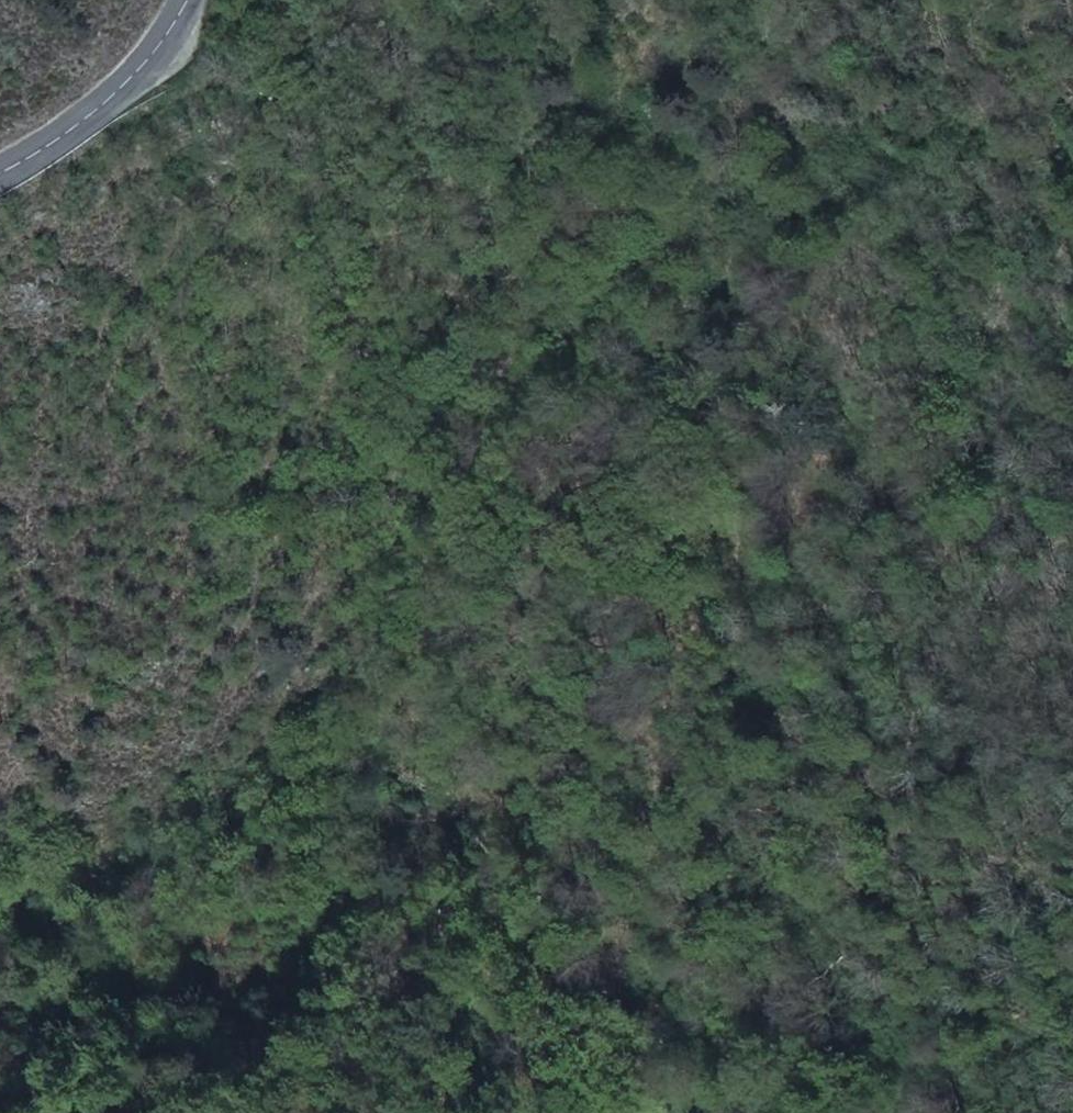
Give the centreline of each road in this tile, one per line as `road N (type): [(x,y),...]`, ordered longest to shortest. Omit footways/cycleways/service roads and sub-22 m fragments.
road 1 (secondary): [(0,172),(112,96),(187,0)]

